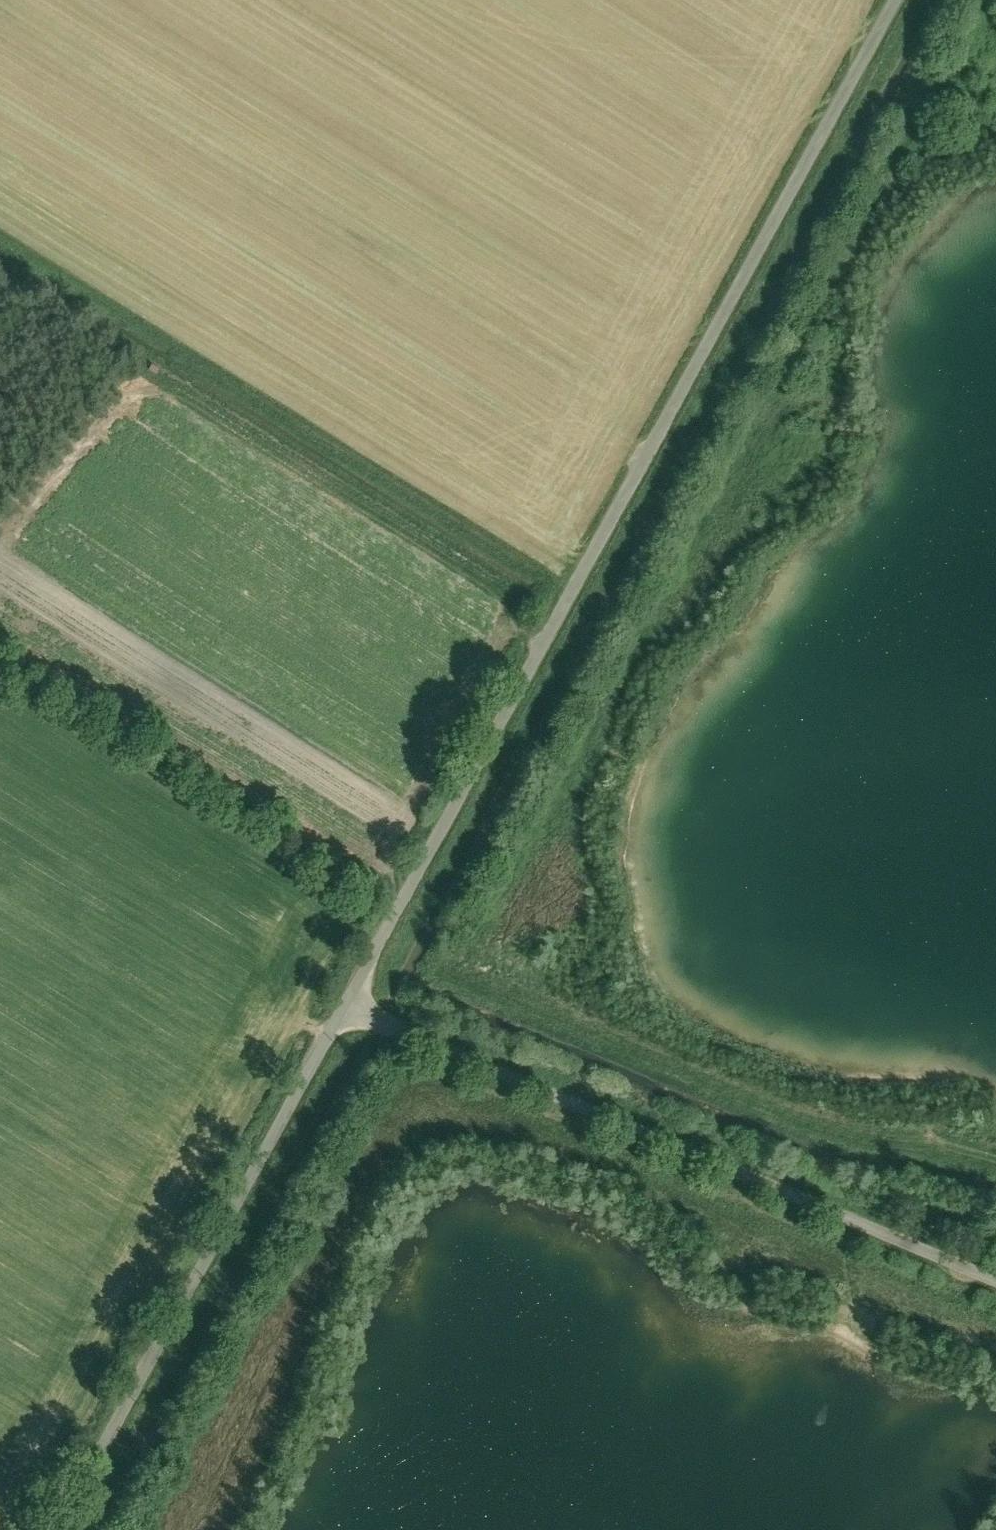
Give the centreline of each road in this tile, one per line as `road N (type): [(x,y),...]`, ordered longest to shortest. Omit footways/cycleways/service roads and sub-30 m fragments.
road 1 (unclassified): [(910,0),(561,643),(351,1004)]
road 2 (residential): [(351,1004),(554,1098),(995,1281)]
road 3 (unclassified): [(351,1004),(71,1529)]

